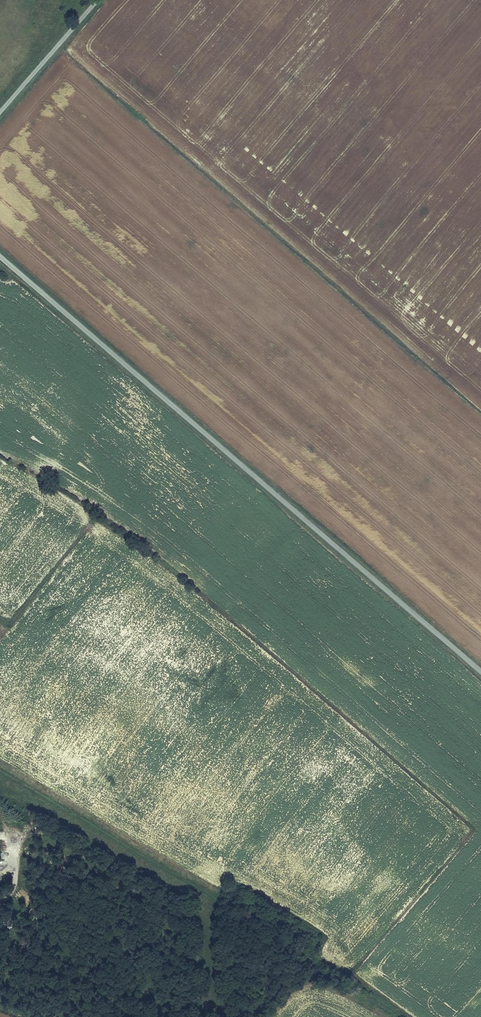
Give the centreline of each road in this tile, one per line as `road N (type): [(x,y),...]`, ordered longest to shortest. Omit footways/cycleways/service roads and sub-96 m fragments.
road 1 (tertiary): [(480,672),(0,256)]
road 2 (tertiary): [(0,113),(97,0)]

